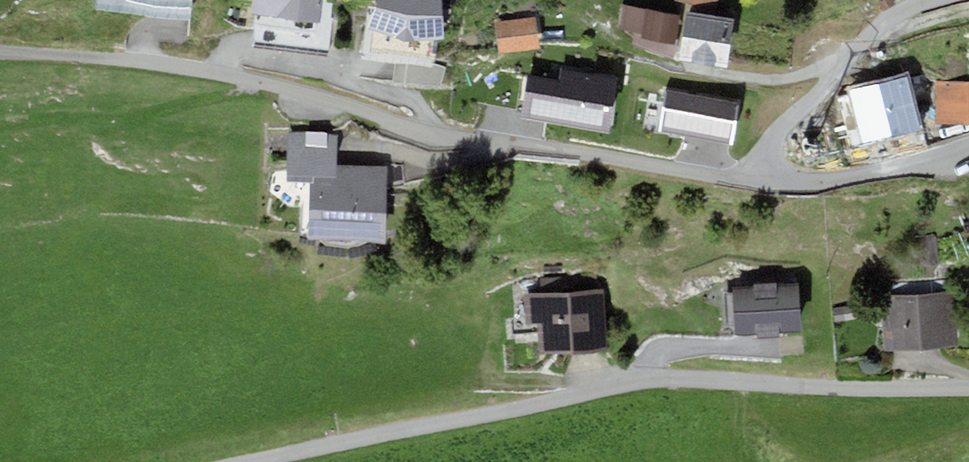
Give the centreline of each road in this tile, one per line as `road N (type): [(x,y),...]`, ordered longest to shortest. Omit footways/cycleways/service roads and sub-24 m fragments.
road 1 (residential): [(765,173),(727,177),(524,145),(222,74),(79,56)]
road 2 (residential): [(509,411),(664,379),(968,388)]
road 3 (residential): [(765,173),(772,144),(800,110),(885,24),(934,0)]
road 4 (residential): [(968,146),(839,180),(765,173)]
road 5 (track): [(679,65),(631,49),(566,0)]

